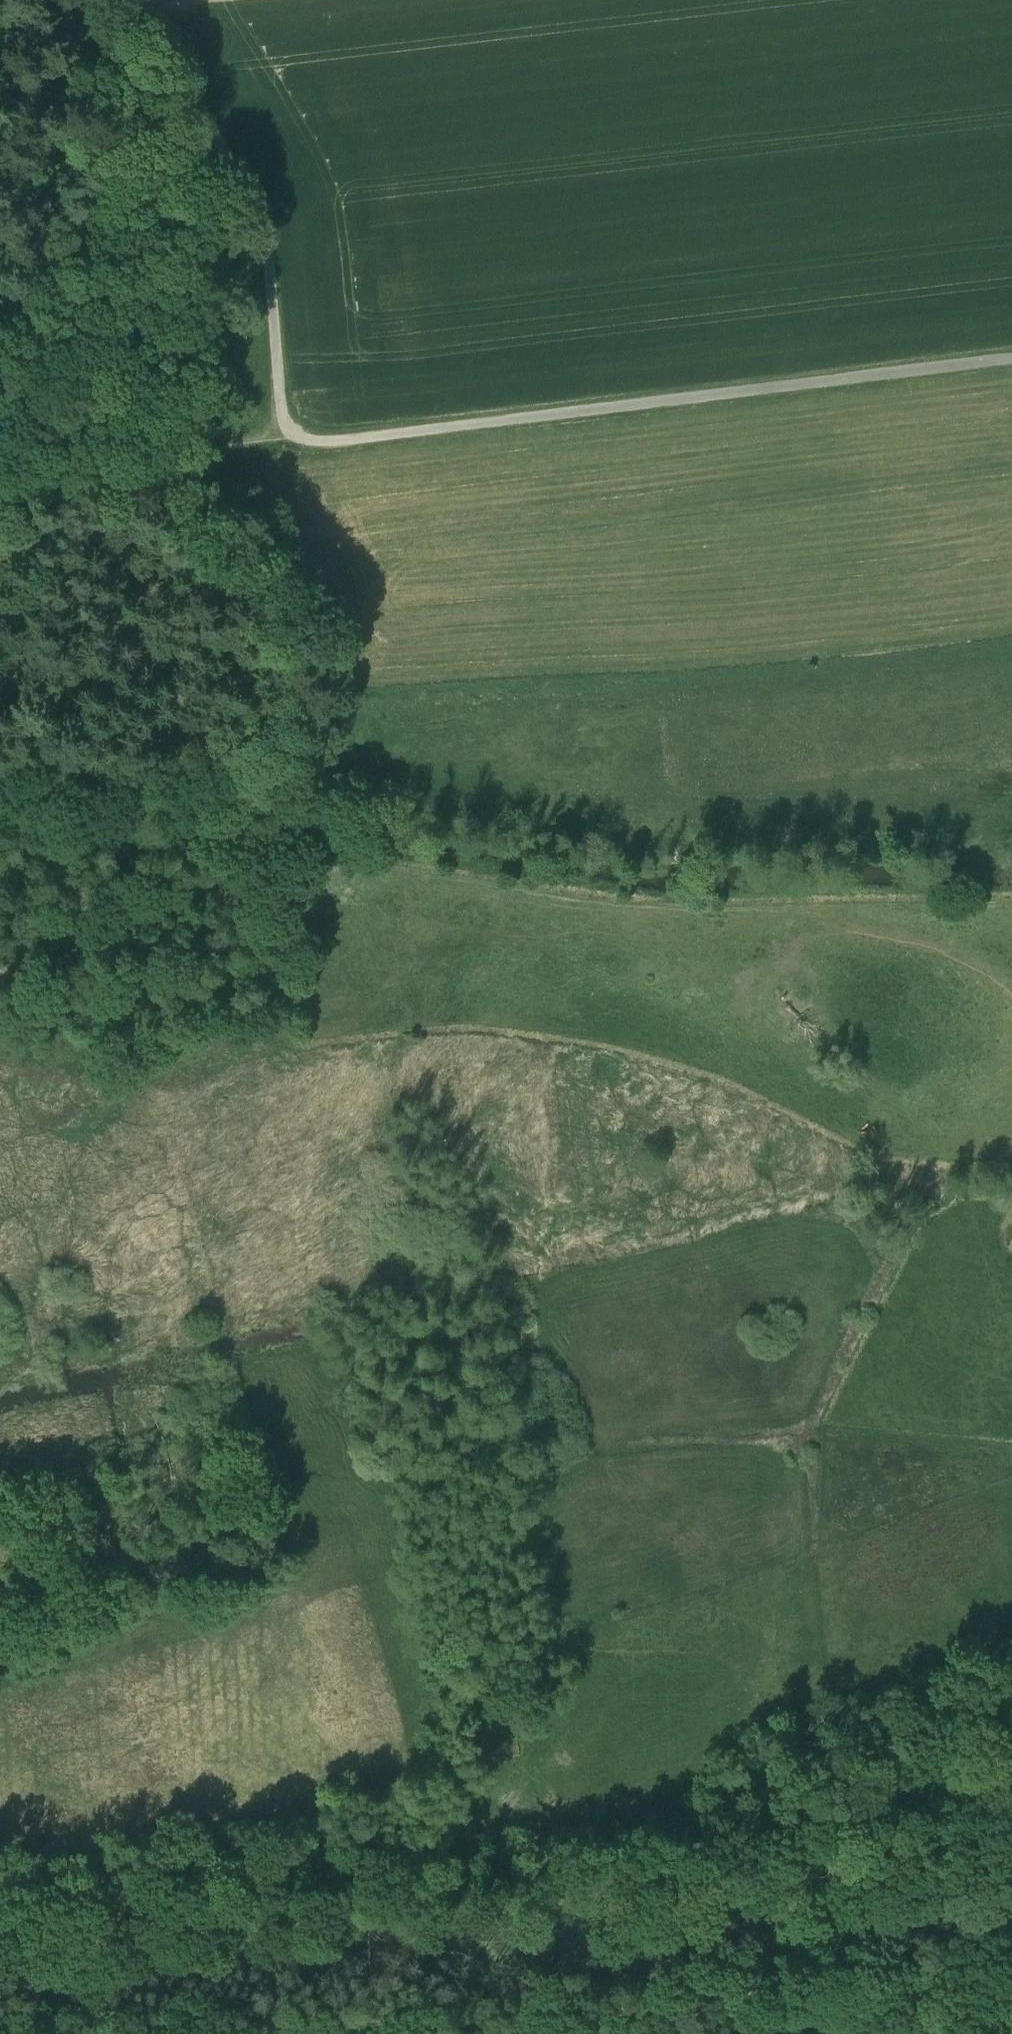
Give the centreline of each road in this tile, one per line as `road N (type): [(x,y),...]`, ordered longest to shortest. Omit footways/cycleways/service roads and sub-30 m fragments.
road 1 (unclassified): [(271,231),(282,426),(318,443),(1011,358)]
road 2 (track): [(138,0),(271,231)]

